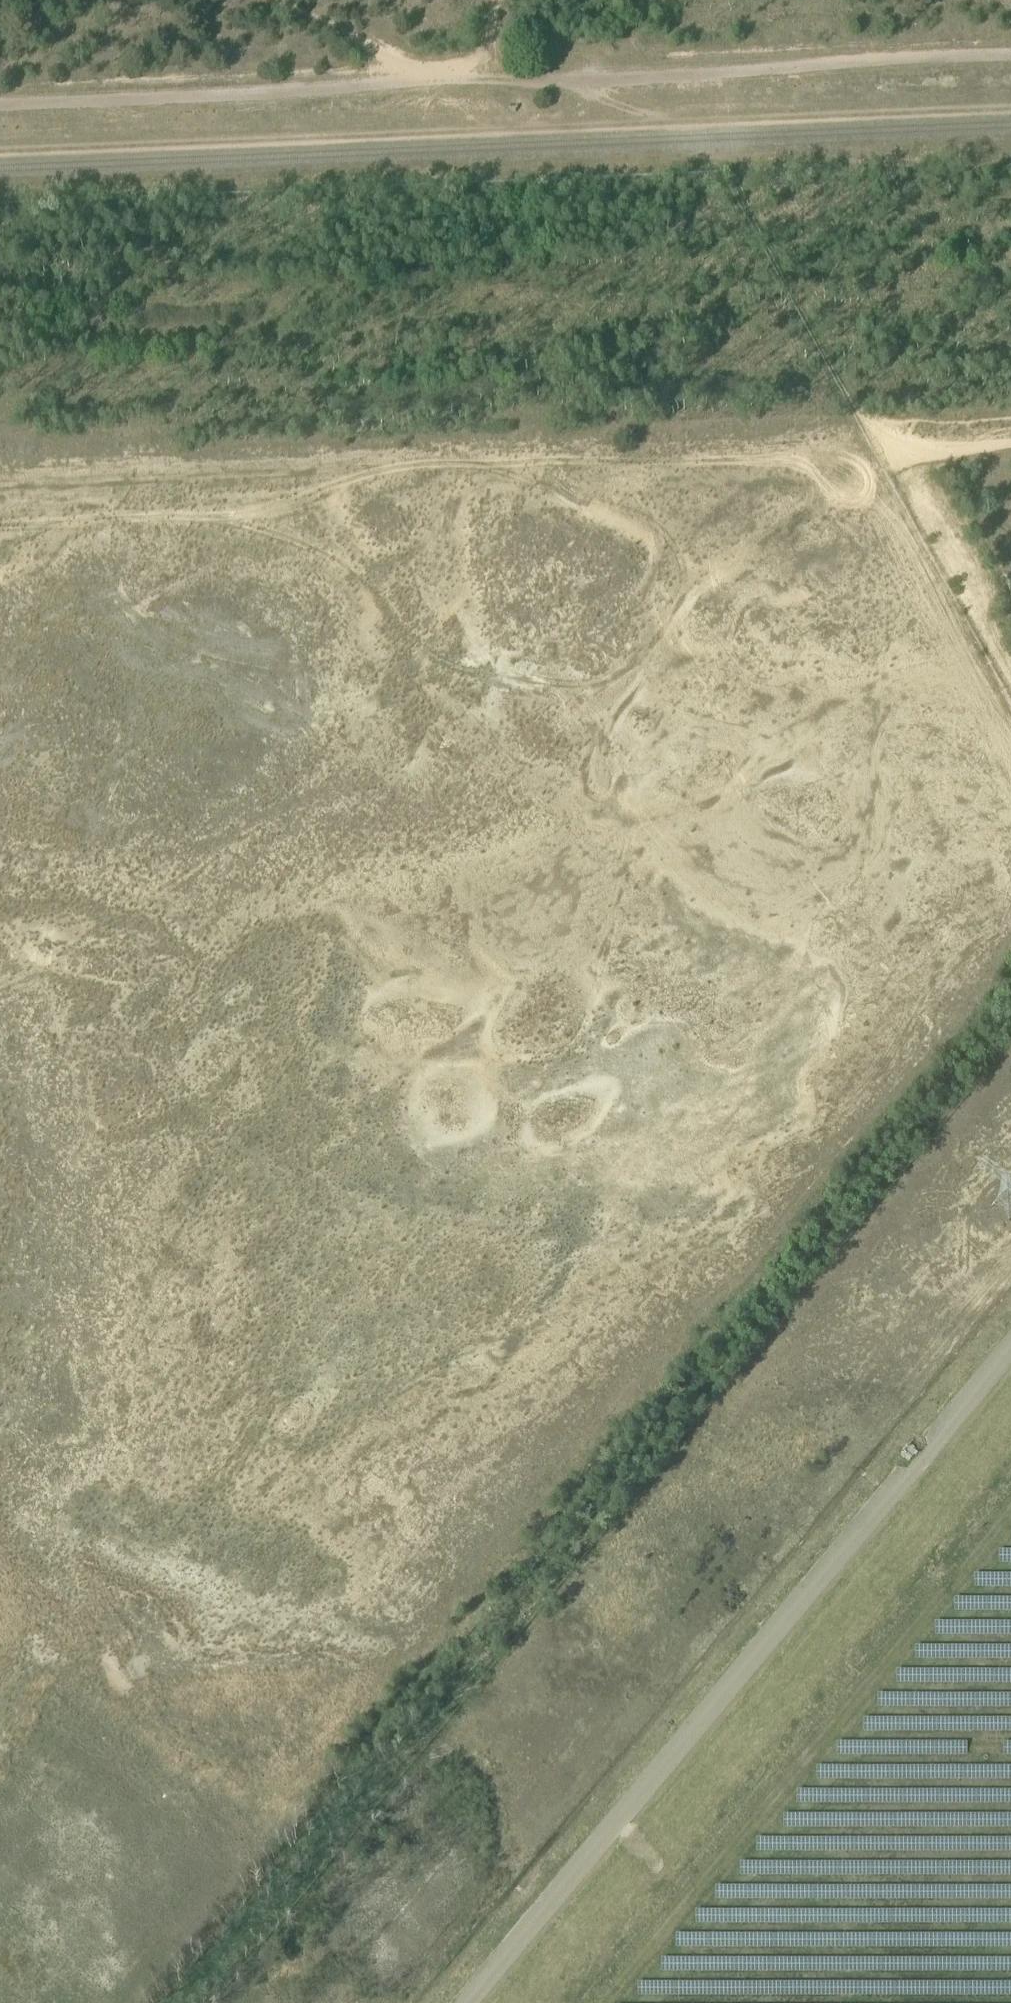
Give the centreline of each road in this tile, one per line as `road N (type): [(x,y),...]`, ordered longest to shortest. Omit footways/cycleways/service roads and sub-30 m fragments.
road 1 (track): [(0,94),(434,78),(567,82),(1010,55)]
road 2 (track): [(473,2002),(1010,1358)]

